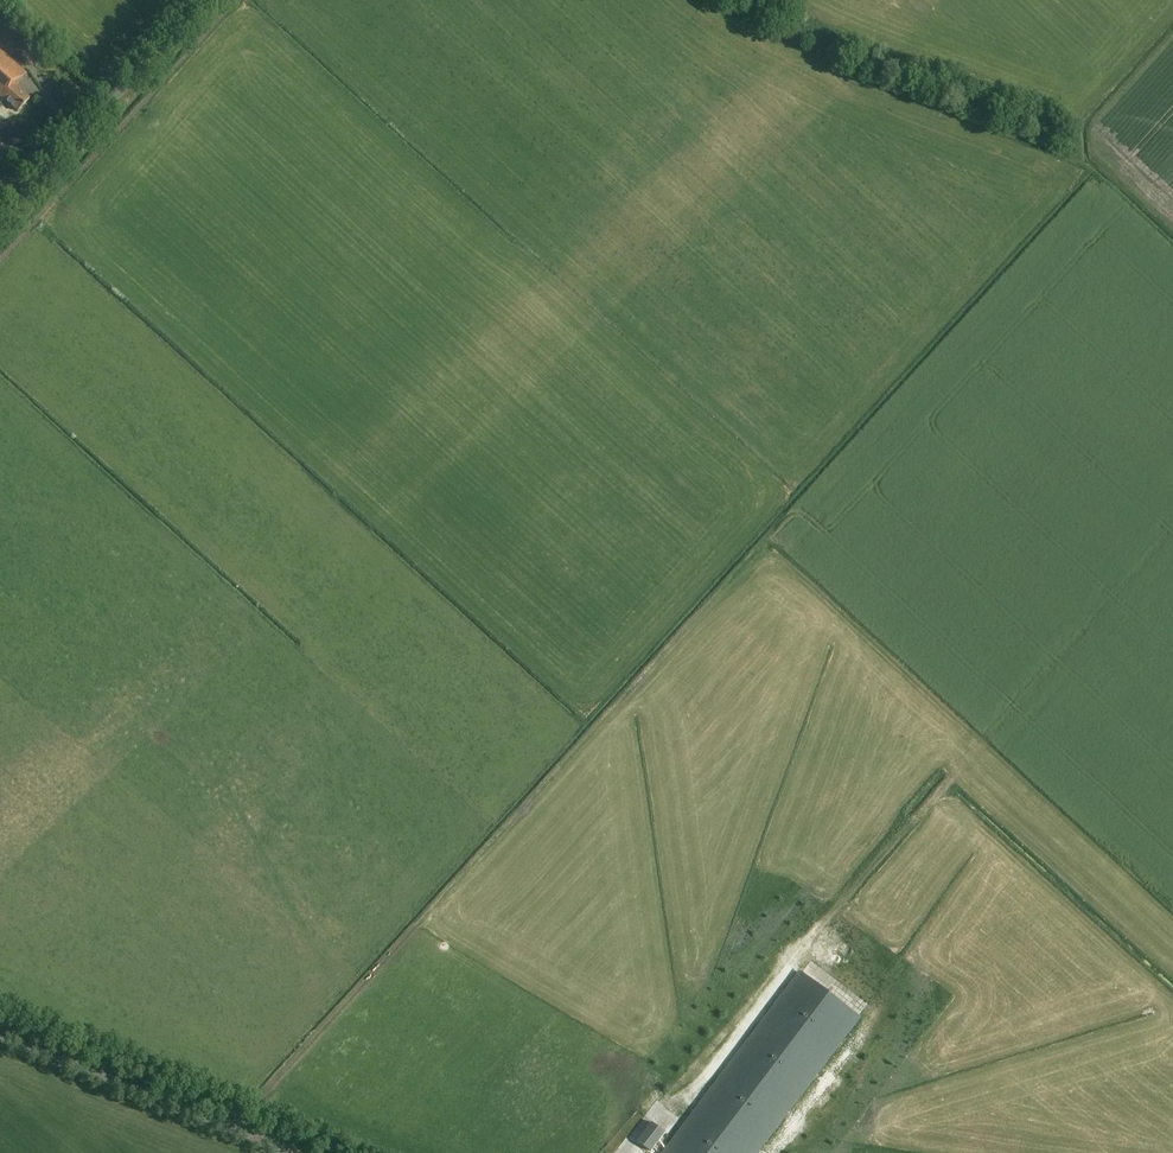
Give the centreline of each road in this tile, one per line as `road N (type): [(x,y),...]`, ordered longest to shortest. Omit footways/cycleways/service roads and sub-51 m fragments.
road 1 (unclassified): [(292,1152),(0,1035)]
road 2 (unclassified): [(0,222),(202,0)]

